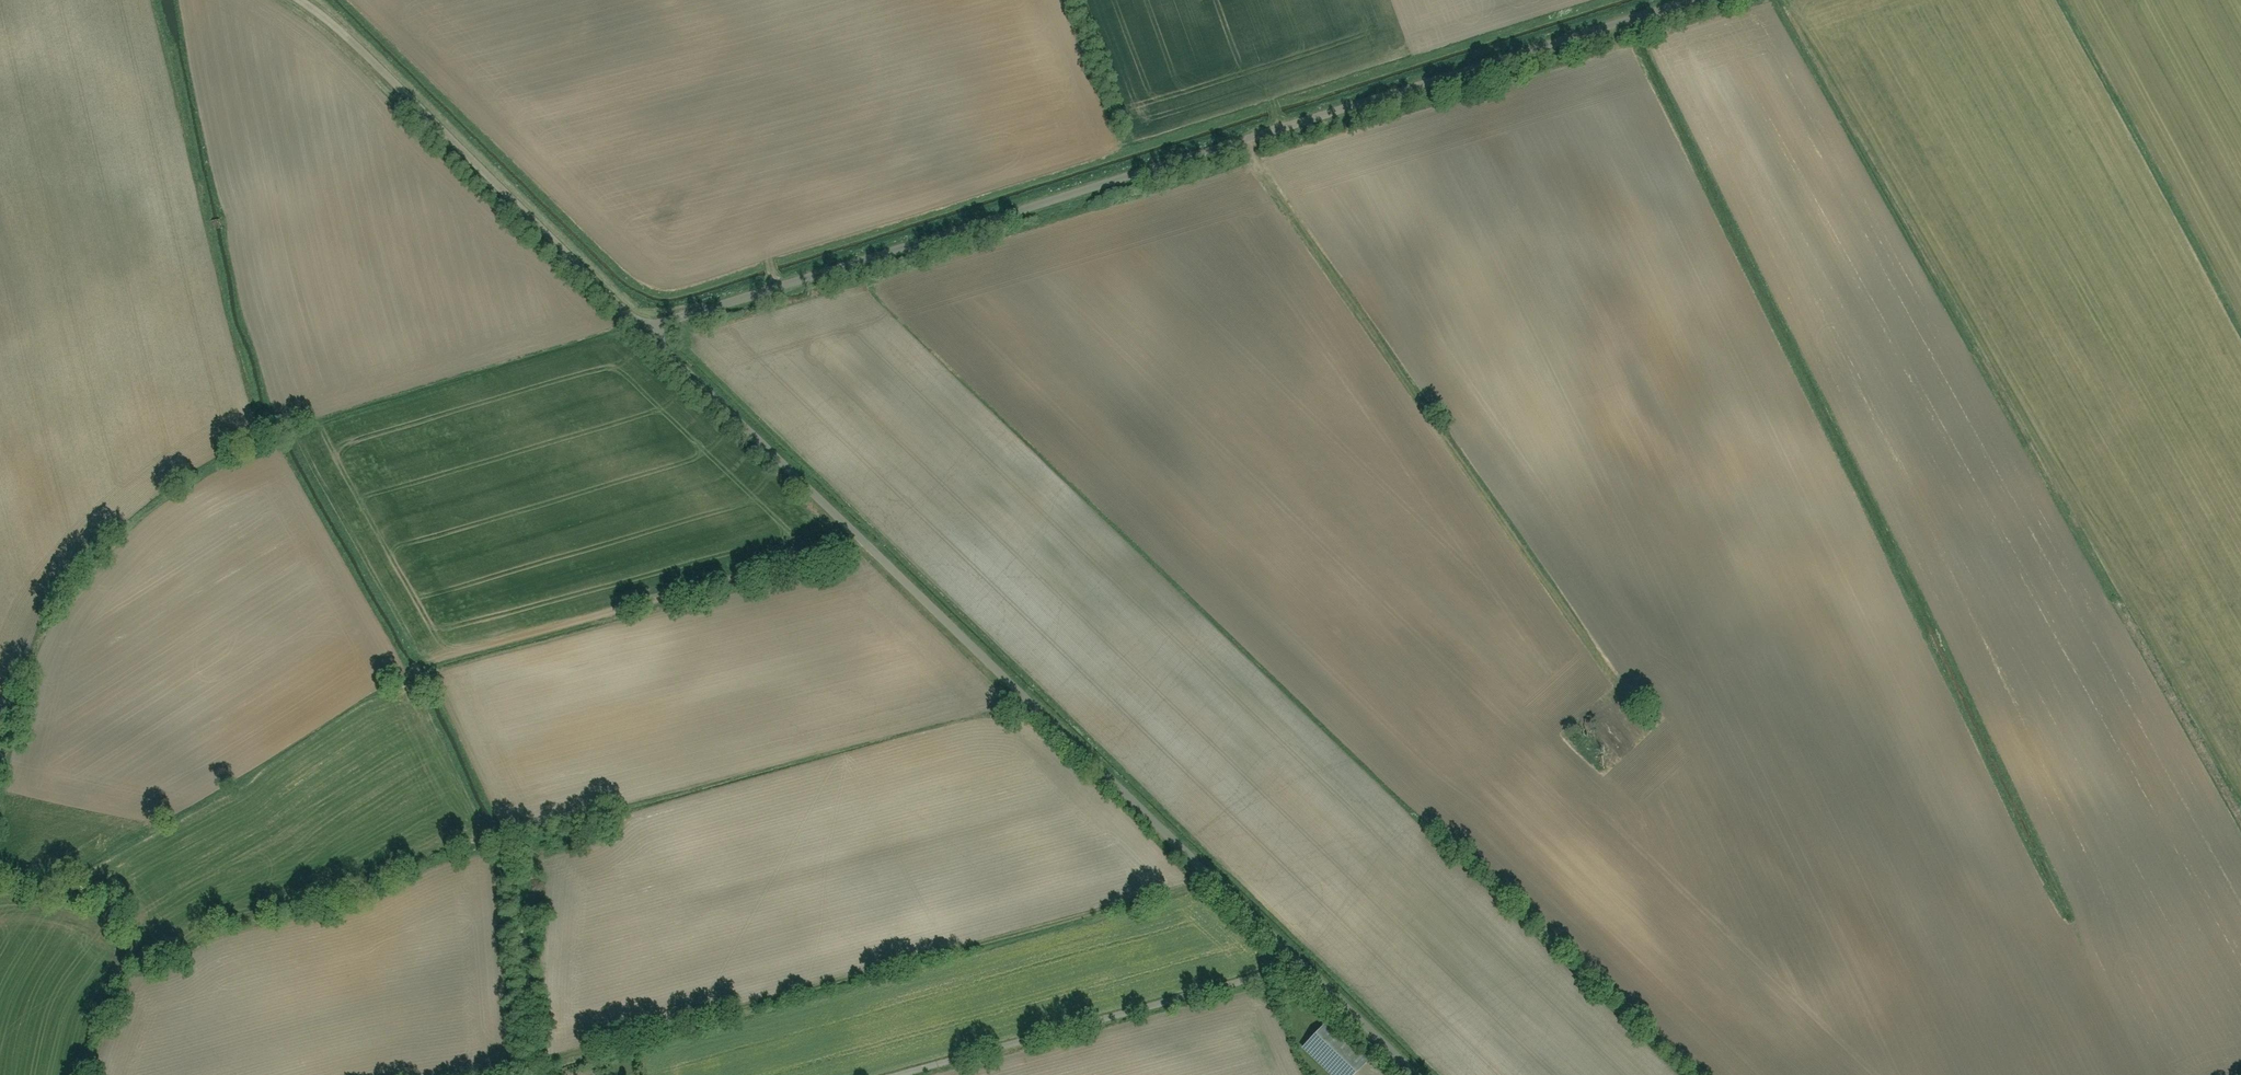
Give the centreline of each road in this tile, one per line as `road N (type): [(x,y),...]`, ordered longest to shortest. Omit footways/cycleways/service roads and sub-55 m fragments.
road 1 (unclassified): [(1690,0),(636,327)]
road 2 (residential): [(1413,1074),(636,327)]
road 3 (residential): [(636,327),(295,0)]

